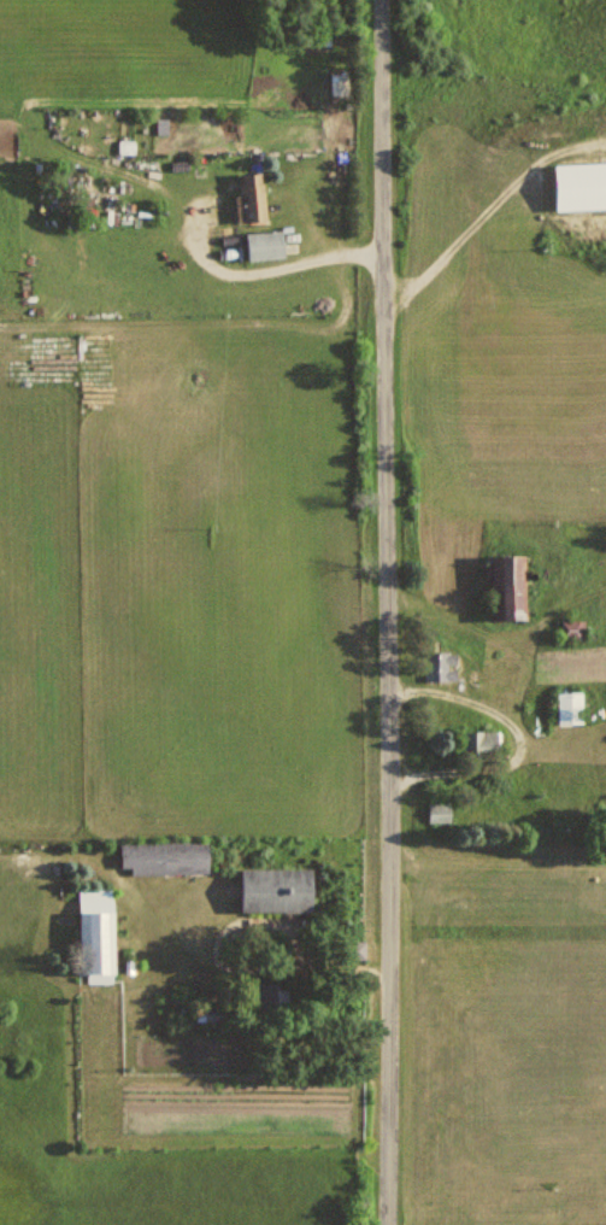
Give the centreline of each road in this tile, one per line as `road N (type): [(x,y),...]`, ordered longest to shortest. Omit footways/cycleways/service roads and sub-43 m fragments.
road 1 (residential): [(371,1224),(359,0)]

